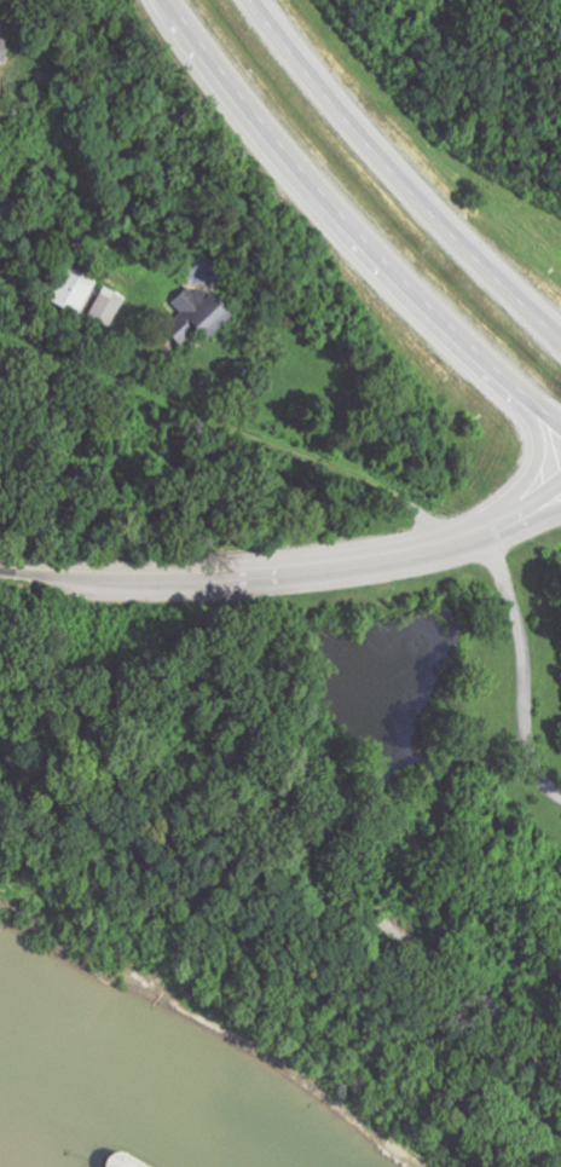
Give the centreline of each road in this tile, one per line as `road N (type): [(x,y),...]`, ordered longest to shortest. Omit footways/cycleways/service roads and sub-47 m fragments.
road 1 (primary): [(170,0),(253,117),(470,354),(560,429)]
road 2 (secondary): [(560,479),(487,532),(393,553),(207,572),(0,565)]
road 3 (primary): [(560,343),(362,141),(247,0)]

